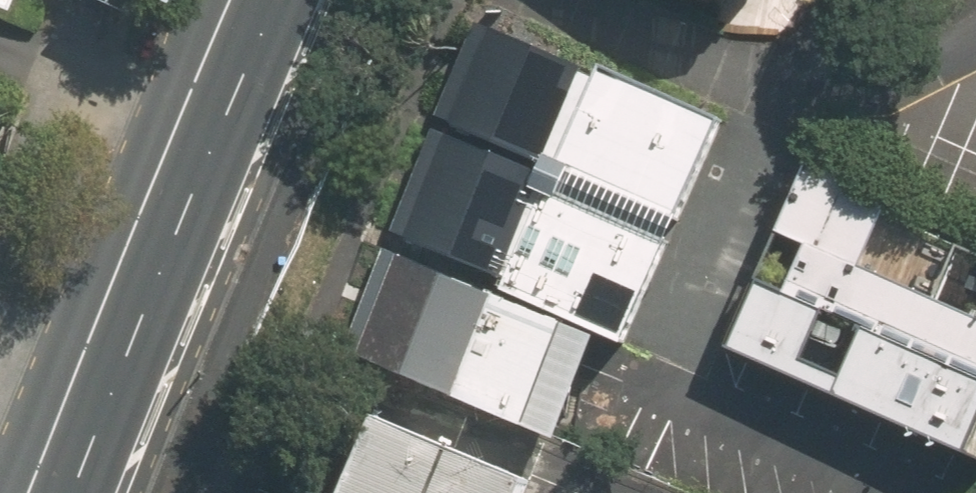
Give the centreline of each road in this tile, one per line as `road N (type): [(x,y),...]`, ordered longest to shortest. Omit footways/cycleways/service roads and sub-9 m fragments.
road 1 (secondary): [(254,0),(56,492)]

